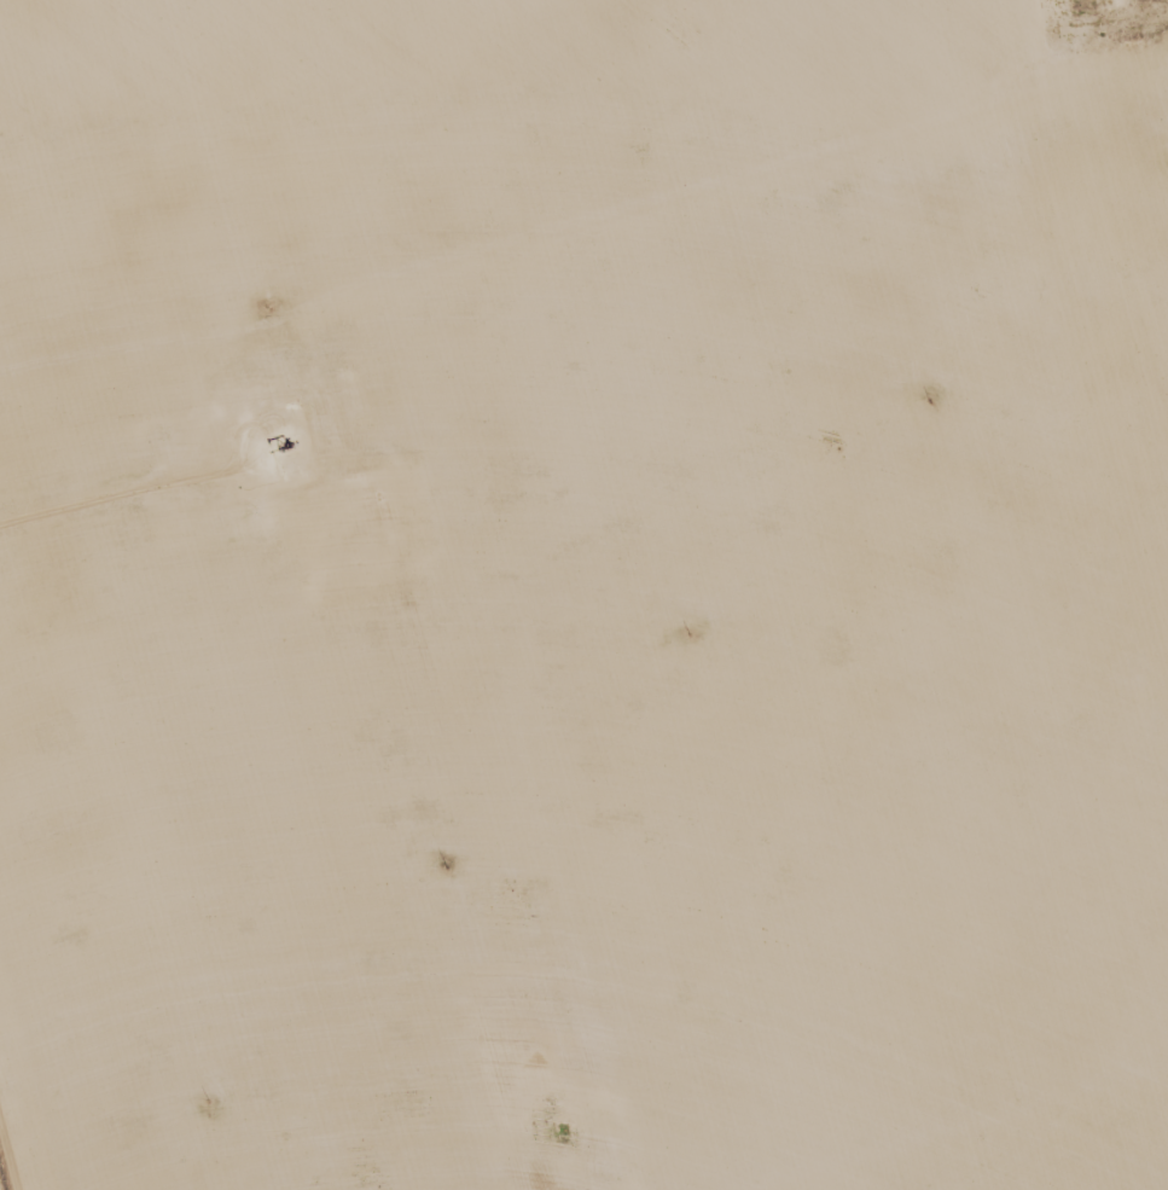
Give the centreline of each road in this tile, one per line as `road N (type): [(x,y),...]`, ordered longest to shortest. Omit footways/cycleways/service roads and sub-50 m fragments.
road 1 (track): [(1140,0),(1125,58),(1015,201),(911,371),(835,637),(730,882),(628,1189)]

